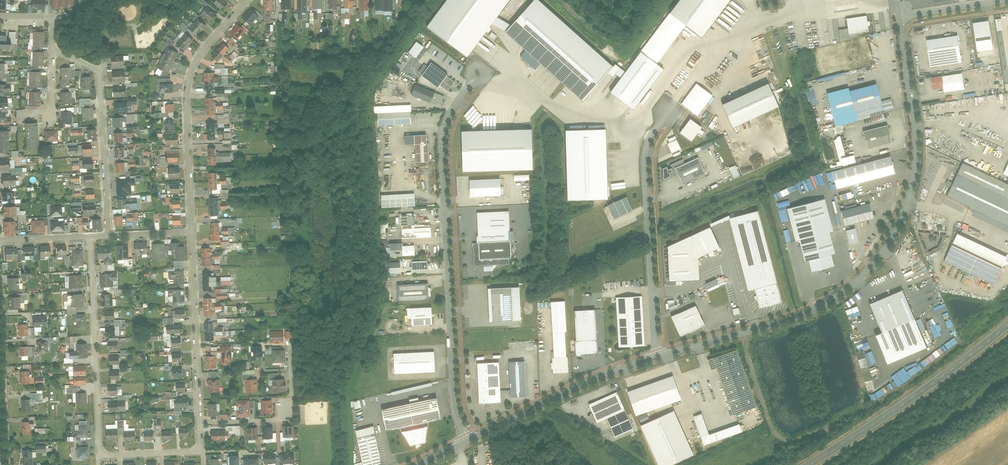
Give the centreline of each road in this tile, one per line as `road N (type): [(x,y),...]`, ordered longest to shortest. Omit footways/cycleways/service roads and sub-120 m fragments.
road 1 (residential): [(656,358),(811,311),(850,286),(887,246),(915,163),(900,17)]
road 2 (residential): [(470,441),(453,403),(440,139),(450,107),(477,71)]
road 3 (residential): [(93,236),(100,447),(112,455),(199,451)]
road 4 (residential): [(669,110),(643,160),(656,358)]
road 5 (residential): [(241,0),(191,63),(190,232)]
road 6 (primary): [(809,464),(1007,325)]
road 7 (residential): [(108,235),(101,71),(53,48)]
road 8 (residential): [(470,441),(656,358)]
road 9 (residential): [(190,232),(198,427)]
road 10 (residential): [(198,427),(279,423),(293,401),(291,354)]

